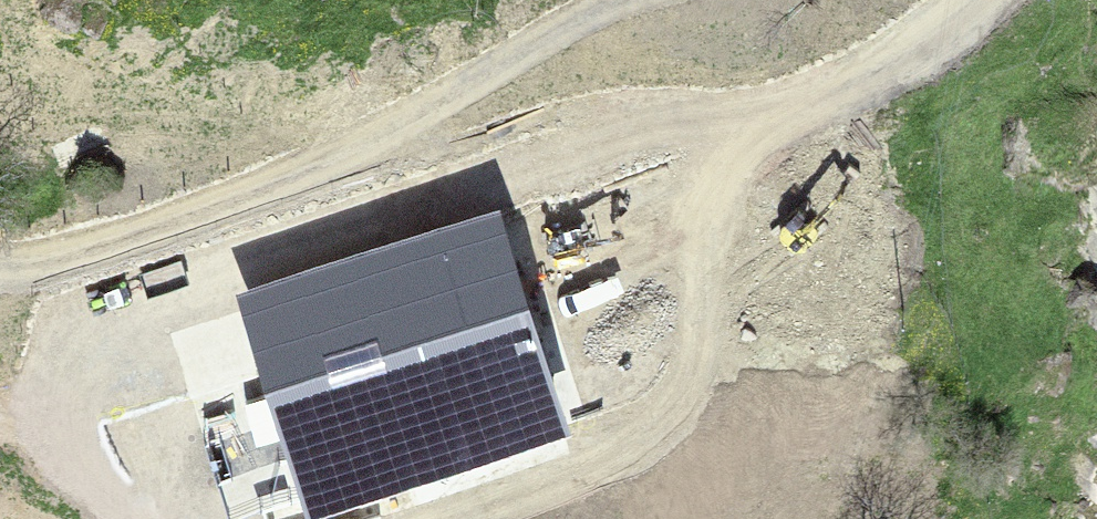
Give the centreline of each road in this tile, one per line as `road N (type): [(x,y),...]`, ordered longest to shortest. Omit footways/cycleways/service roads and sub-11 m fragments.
road 1 (track): [(0,279),(85,287),(220,243),(353,181),(515,68),(636,0)]
road 2 (track): [(353,181),(659,143),(822,113),(962,39),(998,0)]

